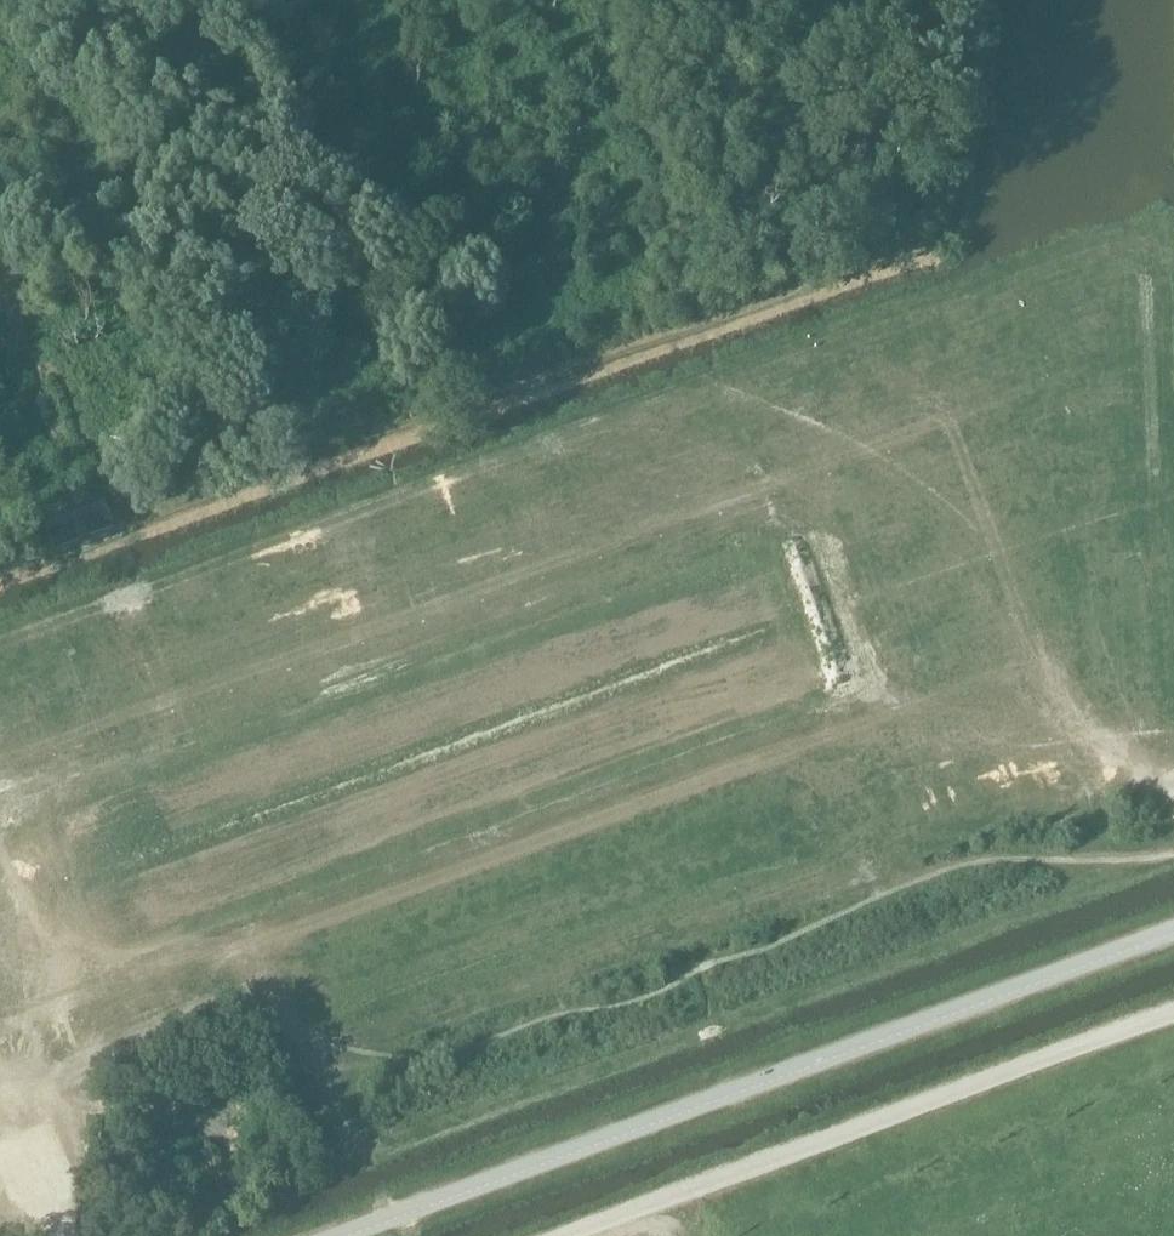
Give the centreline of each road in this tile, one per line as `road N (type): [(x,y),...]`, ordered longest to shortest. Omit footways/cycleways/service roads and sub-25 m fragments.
road 1 (track): [(1173,1011),(572,1235)]

